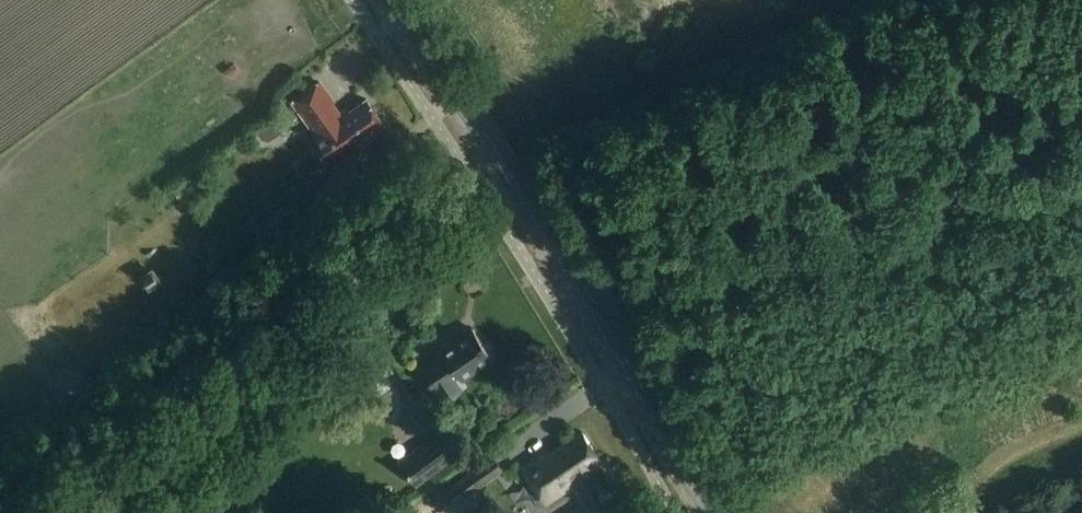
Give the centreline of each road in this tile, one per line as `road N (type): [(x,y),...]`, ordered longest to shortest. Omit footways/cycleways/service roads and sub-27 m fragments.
road 1 (primary): [(714,512),(603,321),(393,0)]
road 2 (track): [(40,512),(479,187)]
road 3 (track): [(603,321),(662,289),(1081,166)]

